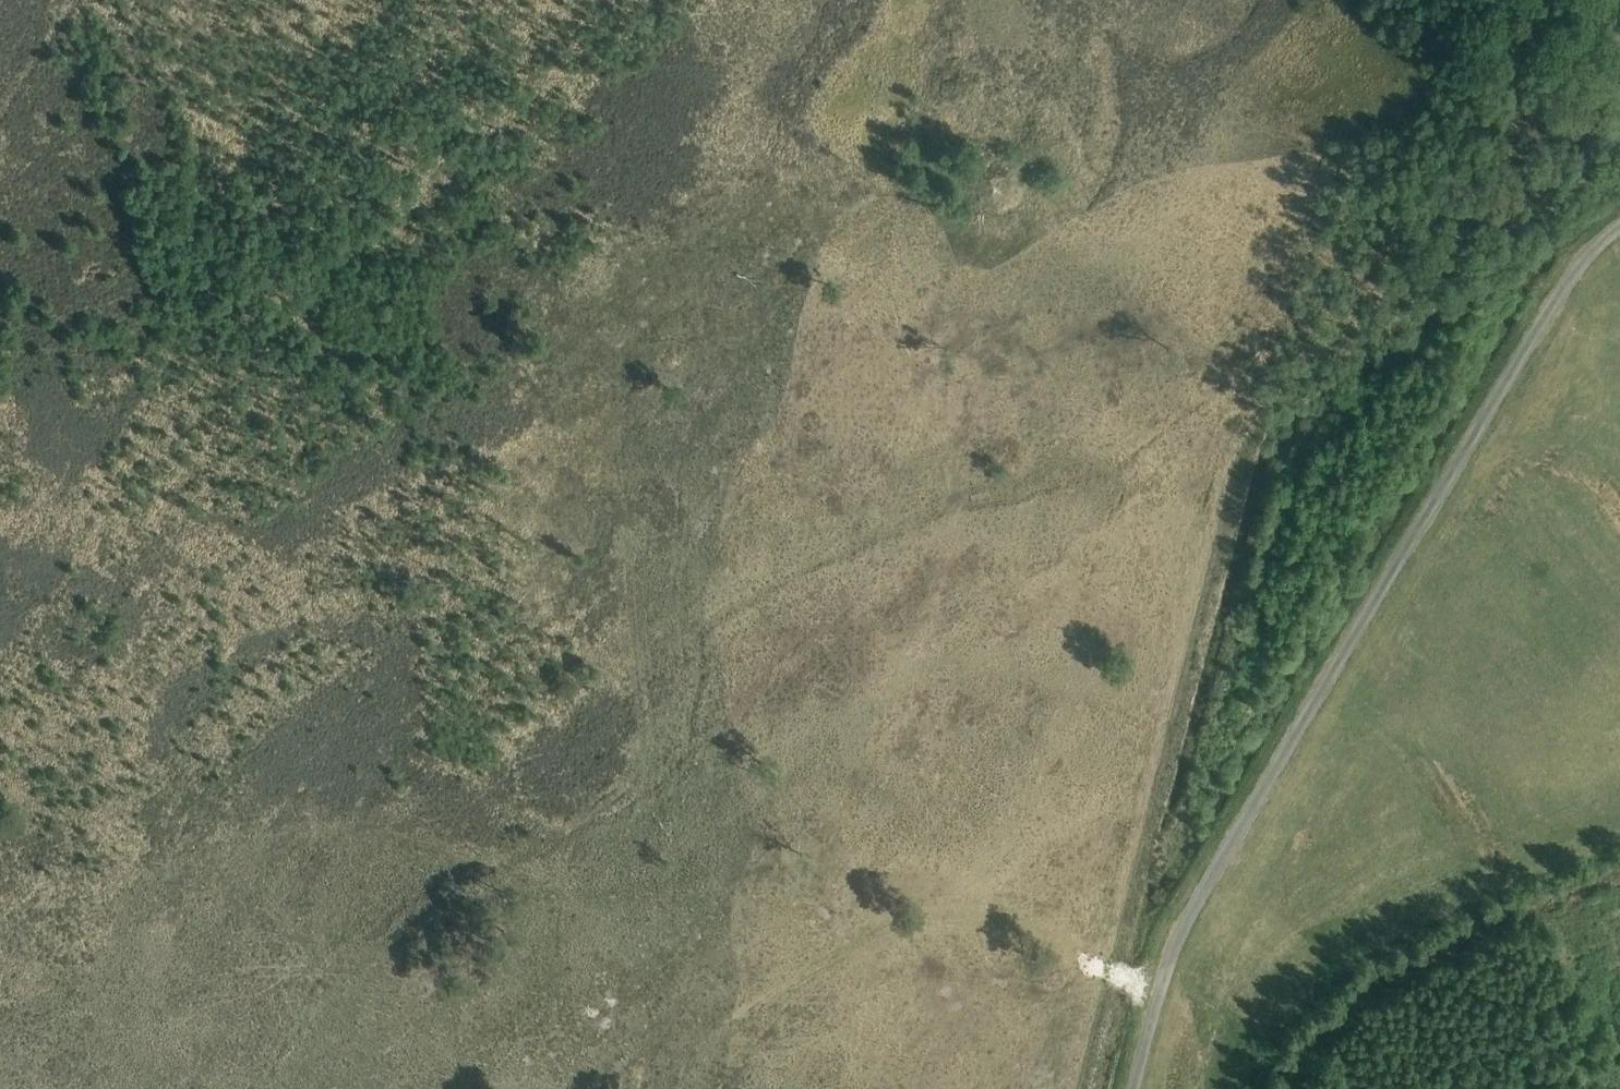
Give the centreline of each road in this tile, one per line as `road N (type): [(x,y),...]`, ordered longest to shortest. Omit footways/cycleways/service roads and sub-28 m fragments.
road 1 (track): [(1136,1088),(1162,991),(1197,905),(1531,345),(1584,264),(1619,231)]

